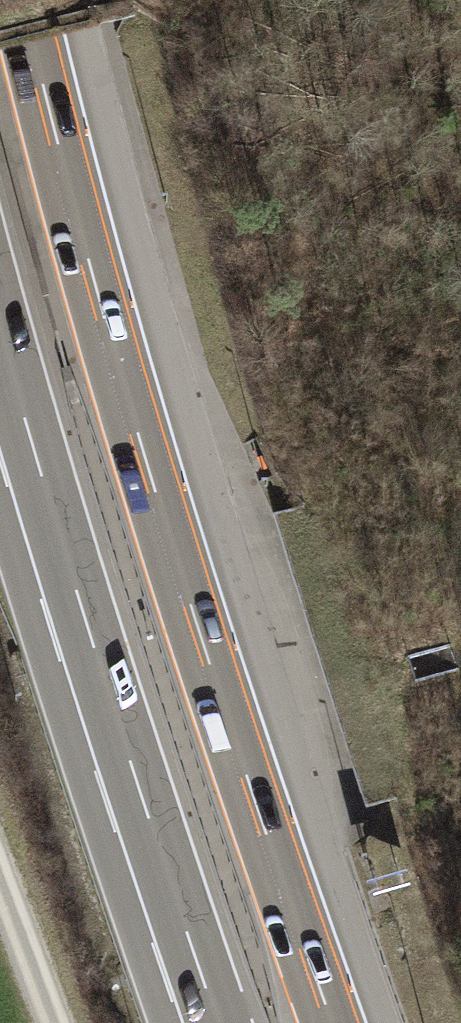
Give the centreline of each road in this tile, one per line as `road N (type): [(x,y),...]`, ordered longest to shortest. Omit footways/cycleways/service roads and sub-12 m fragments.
road 1 (motorway): [(334,1022),(118,368),(20,0)]
road 2 (motorway): [(0,382),(203,1022)]
road 3 (track): [(57,1022),(0,867)]

